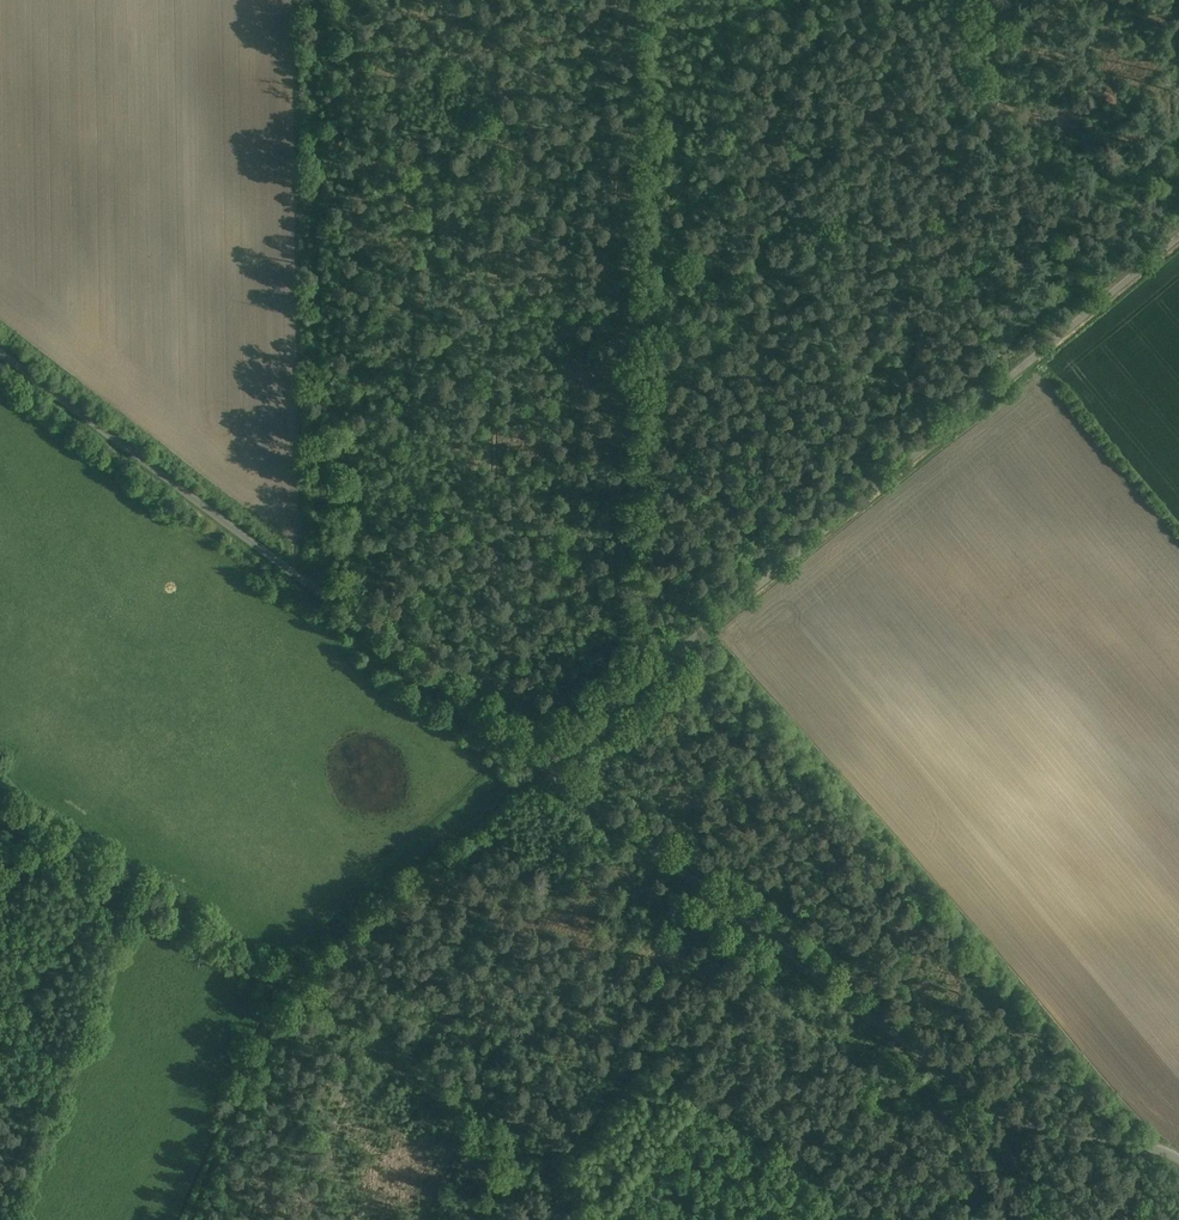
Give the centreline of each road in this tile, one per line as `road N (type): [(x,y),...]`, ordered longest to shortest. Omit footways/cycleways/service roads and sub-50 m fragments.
road 1 (unclassified): [(1178,236),(542,765)]
road 2 (unclassified): [(1178,1161),(1000,1115),(542,765)]
road 3 (unclassified): [(542,765),(0,352)]
road 4 (track): [(311,0),(317,571),(308,585)]
road 5 (track): [(542,765),(289,979)]
road 6 (track): [(190,1219),(289,979)]
road 7 (track): [(289,979),(472,1108)]

